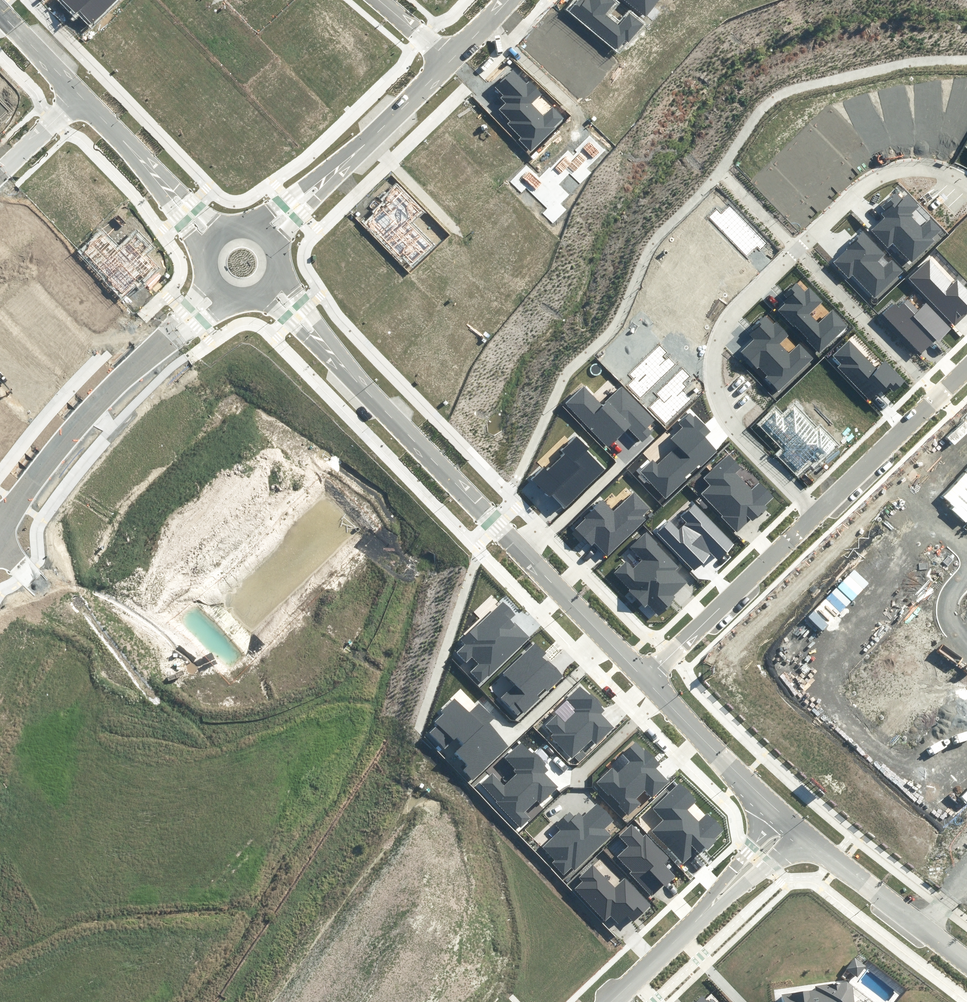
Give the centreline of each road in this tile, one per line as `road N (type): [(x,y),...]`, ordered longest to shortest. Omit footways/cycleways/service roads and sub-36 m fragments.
road 1 (unknown): [(119,988),(240,838),(244,810),(232,776),(0,542)]
road 2 (residential): [(966,183),(936,169),(870,179),(724,323),(714,379),(724,415),(820,514)]
road 3 (tertiary): [(646,679),(331,351)]
road 4 (unknown): [(427,453),(374,588),(332,656),(212,756)]
road 5 (tertiary): [(0,528),(121,377),(161,345)]
road 6 (residential): [(820,514),(646,679)]
road 7 (residential): [(966,368),(820,514)]
road 8 (tertiary): [(966,961),(803,835)]
road 9 (unknown): [(132,1001),(0,864)]
road 10 (tertiary): [(775,811),(646,679)]
road 11 (tertiary): [(452,62),(336,171)]
road 12 (tertiary): [(608,1001),(720,898)]
road 13 (tertiary): [(162,186),(78,95)]

